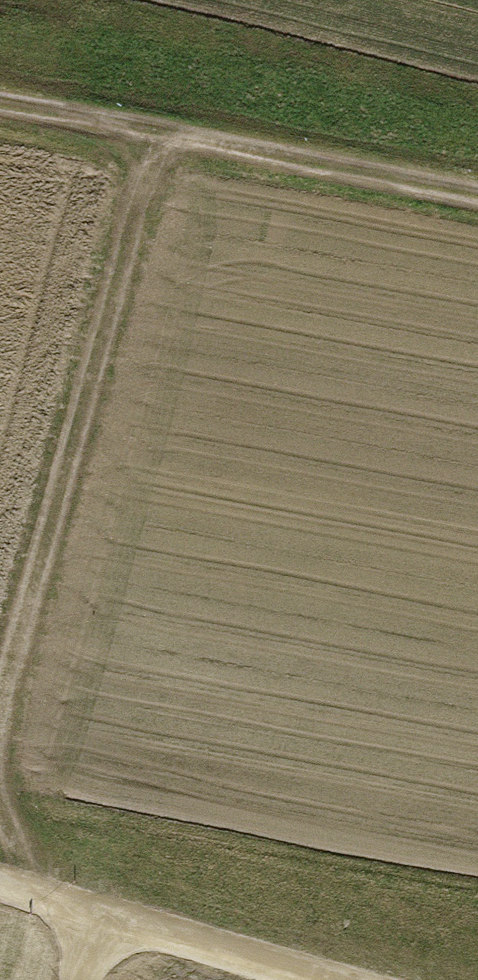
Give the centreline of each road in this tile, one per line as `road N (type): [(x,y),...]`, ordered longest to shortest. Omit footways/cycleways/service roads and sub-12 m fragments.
road 1 (track): [(0,713),(166,137)]
road 2 (track): [(0,107),(477,197)]
road 3 (track): [(0,888),(310,979)]
road 4 (track): [(78,979),(97,922),(14,838),(0,798)]

